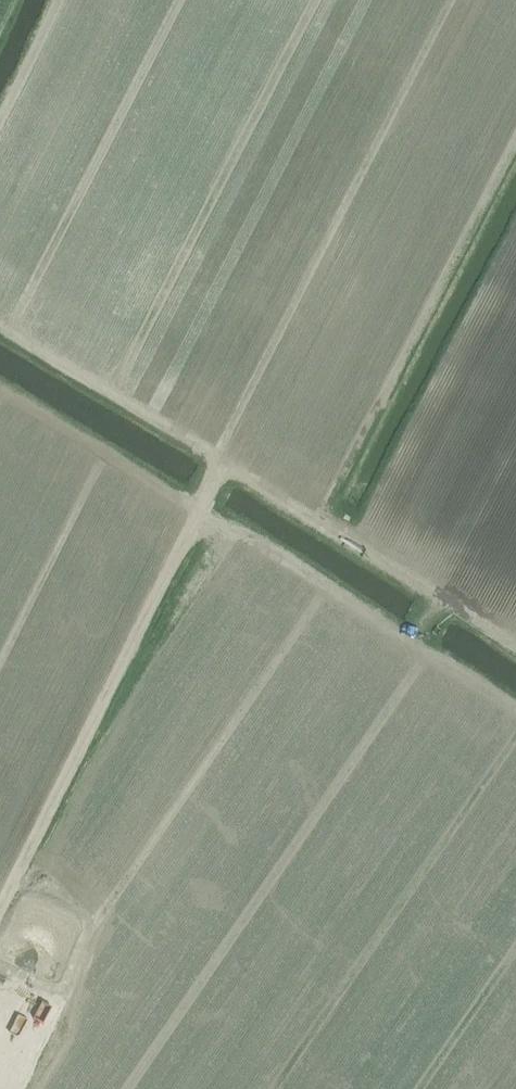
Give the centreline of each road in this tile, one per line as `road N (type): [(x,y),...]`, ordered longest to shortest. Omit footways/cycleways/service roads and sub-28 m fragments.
road 1 (track): [(218,473),(0,910)]

